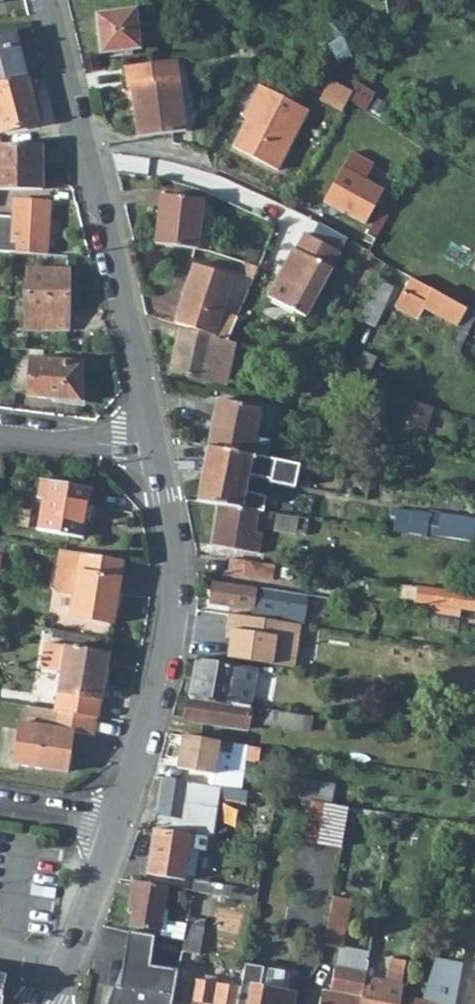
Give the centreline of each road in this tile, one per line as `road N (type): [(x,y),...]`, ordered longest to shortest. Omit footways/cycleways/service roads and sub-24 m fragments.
road 1 (residential): [(46,0),(151,443)]
road 2 (residential): [(151,443),(172,560),(171,606),(117,827)]
road 3 (residential): [(117,827),(44,1003)]
road 4 (residential): [(0,435),(151,443)]

